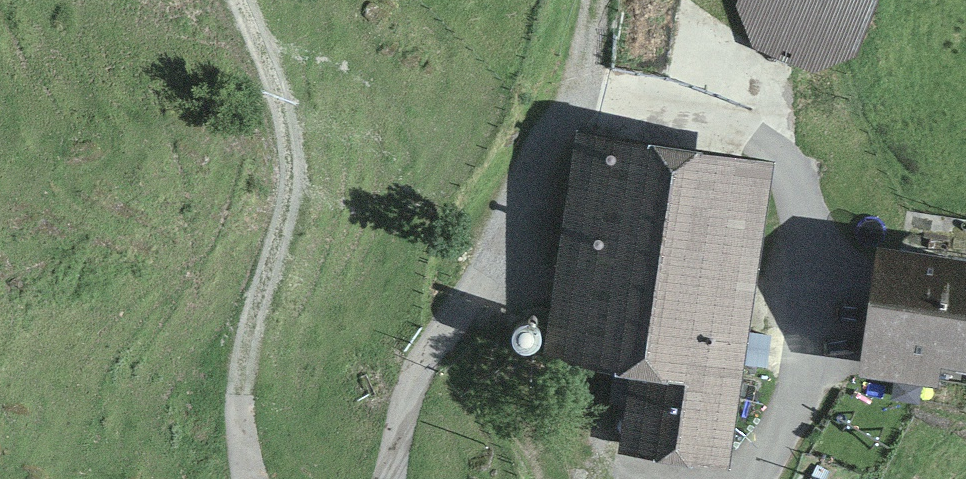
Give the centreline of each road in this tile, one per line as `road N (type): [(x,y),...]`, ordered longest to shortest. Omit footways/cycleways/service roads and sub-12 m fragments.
road 1 (track): [(241,0),(271,66),(291,151),(240,393),(251,478)]
road 2 (track): [(390,478),(424,361),(481,274),(573,90)]

